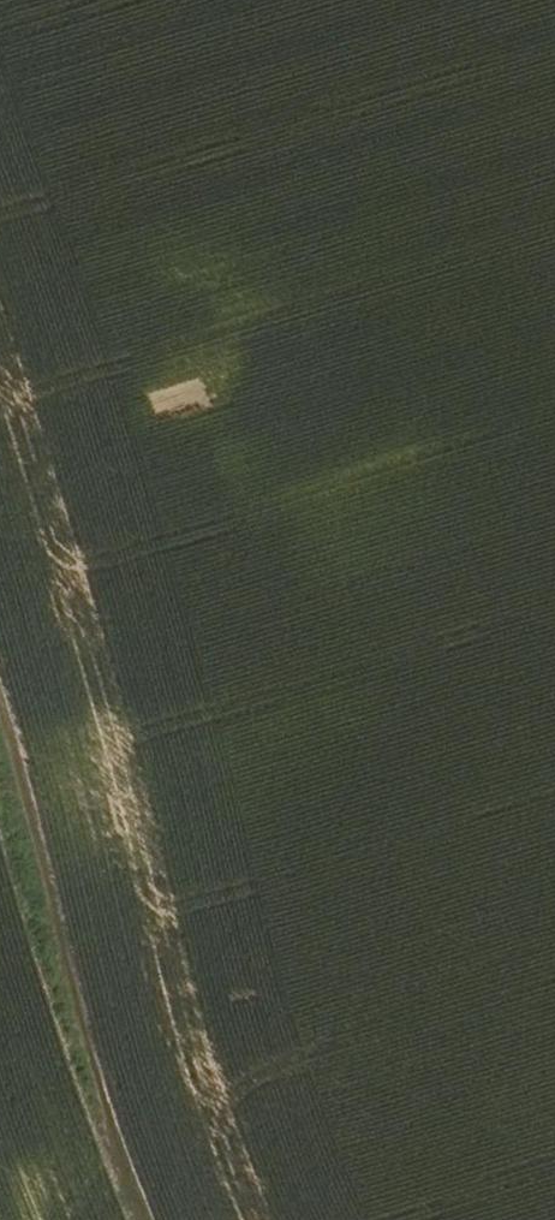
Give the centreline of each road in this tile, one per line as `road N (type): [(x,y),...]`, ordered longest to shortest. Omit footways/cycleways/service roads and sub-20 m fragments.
road 1 (track): [(0,730),(63,956),(164,1219)]

